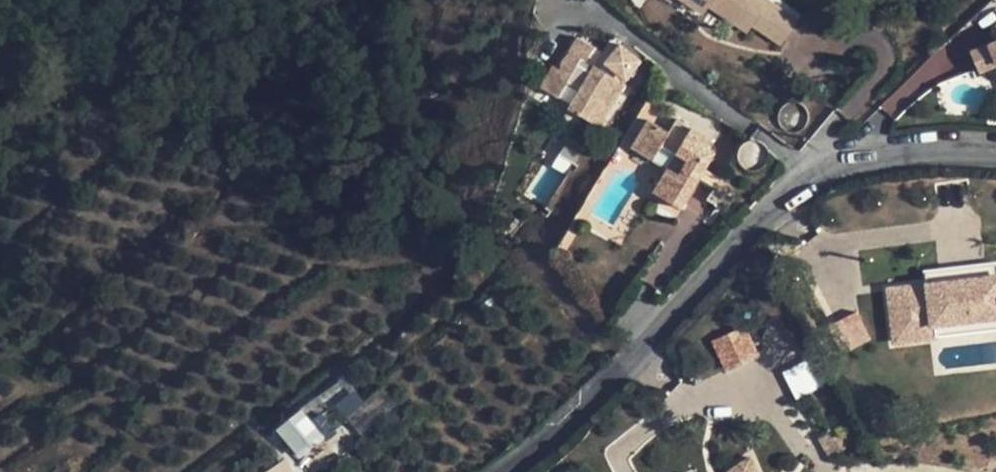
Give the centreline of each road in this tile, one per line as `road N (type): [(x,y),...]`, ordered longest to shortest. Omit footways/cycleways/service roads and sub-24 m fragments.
road 1 (residential): [(498,471),(640,350),(800,182),(833,166),(908,152),(995,152)]

